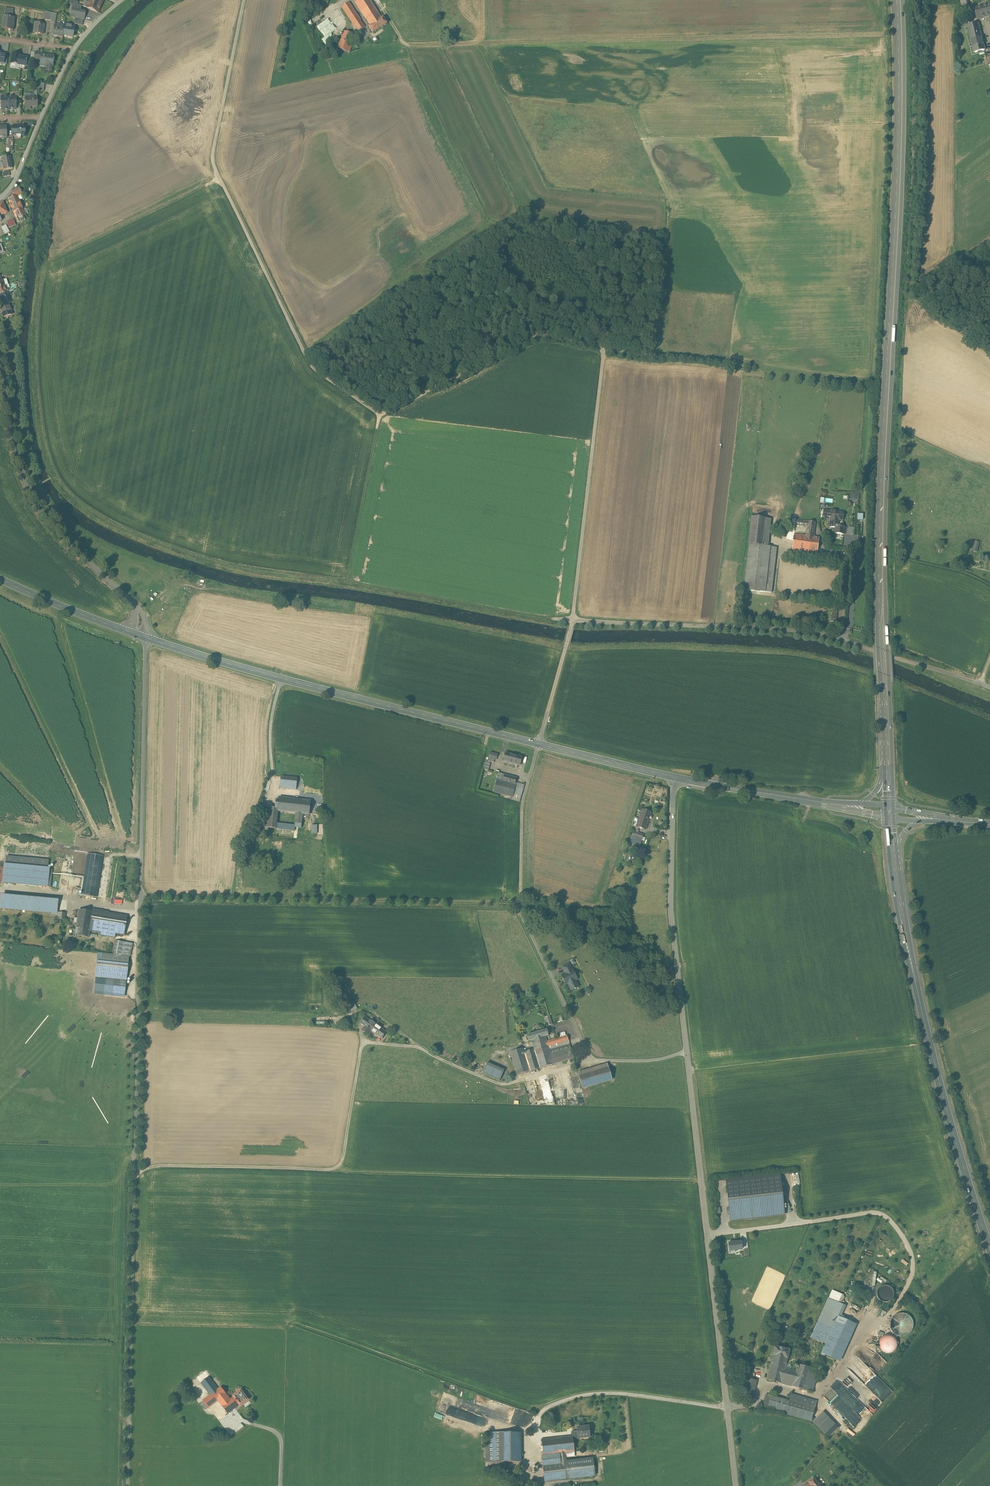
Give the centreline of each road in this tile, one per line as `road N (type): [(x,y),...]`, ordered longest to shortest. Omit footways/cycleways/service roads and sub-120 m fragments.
road 1 (unclassified): [(243,0),(213,161),(313,367),(380,412),(530,338),(603,349),(574,618)]
road 2 (unclassified): [(128,1485),(145,637)]
road 3 (trunk): [(898,0),(881,551),(888,761)]
road 4 (unclassified): [(674,777),(671,915),(737,1485)]
road 5 (unclassified): [(574,618),(827,633),(989,687)]
road 6 (secondary): [(145,637),(539,744)]
road 7 (primary): [(893,866),(942,1090),(989,1250)]
road 8 (track): [(140,896),(520,903)]
road 9 (residential): [(145,637),(135,608),(29,492),(0,367)]
road 10 (residential): [(121,0),(75,48),(14,183),(0,198)]
road 11 (track): [(45,263),(220,179)]
road 12 (track): [(603,349),(789,372)]
road 13 (track): [(380,412),(347,572)]
road 14 (secondary): [(0,579),(145,637)]
road 15 (secondary): [(539,744),(674,777)]
road 16 (unclassified): [(574,618),(539,744)]
road 17 (track): [(483,43),(406,45),(377,0)]

